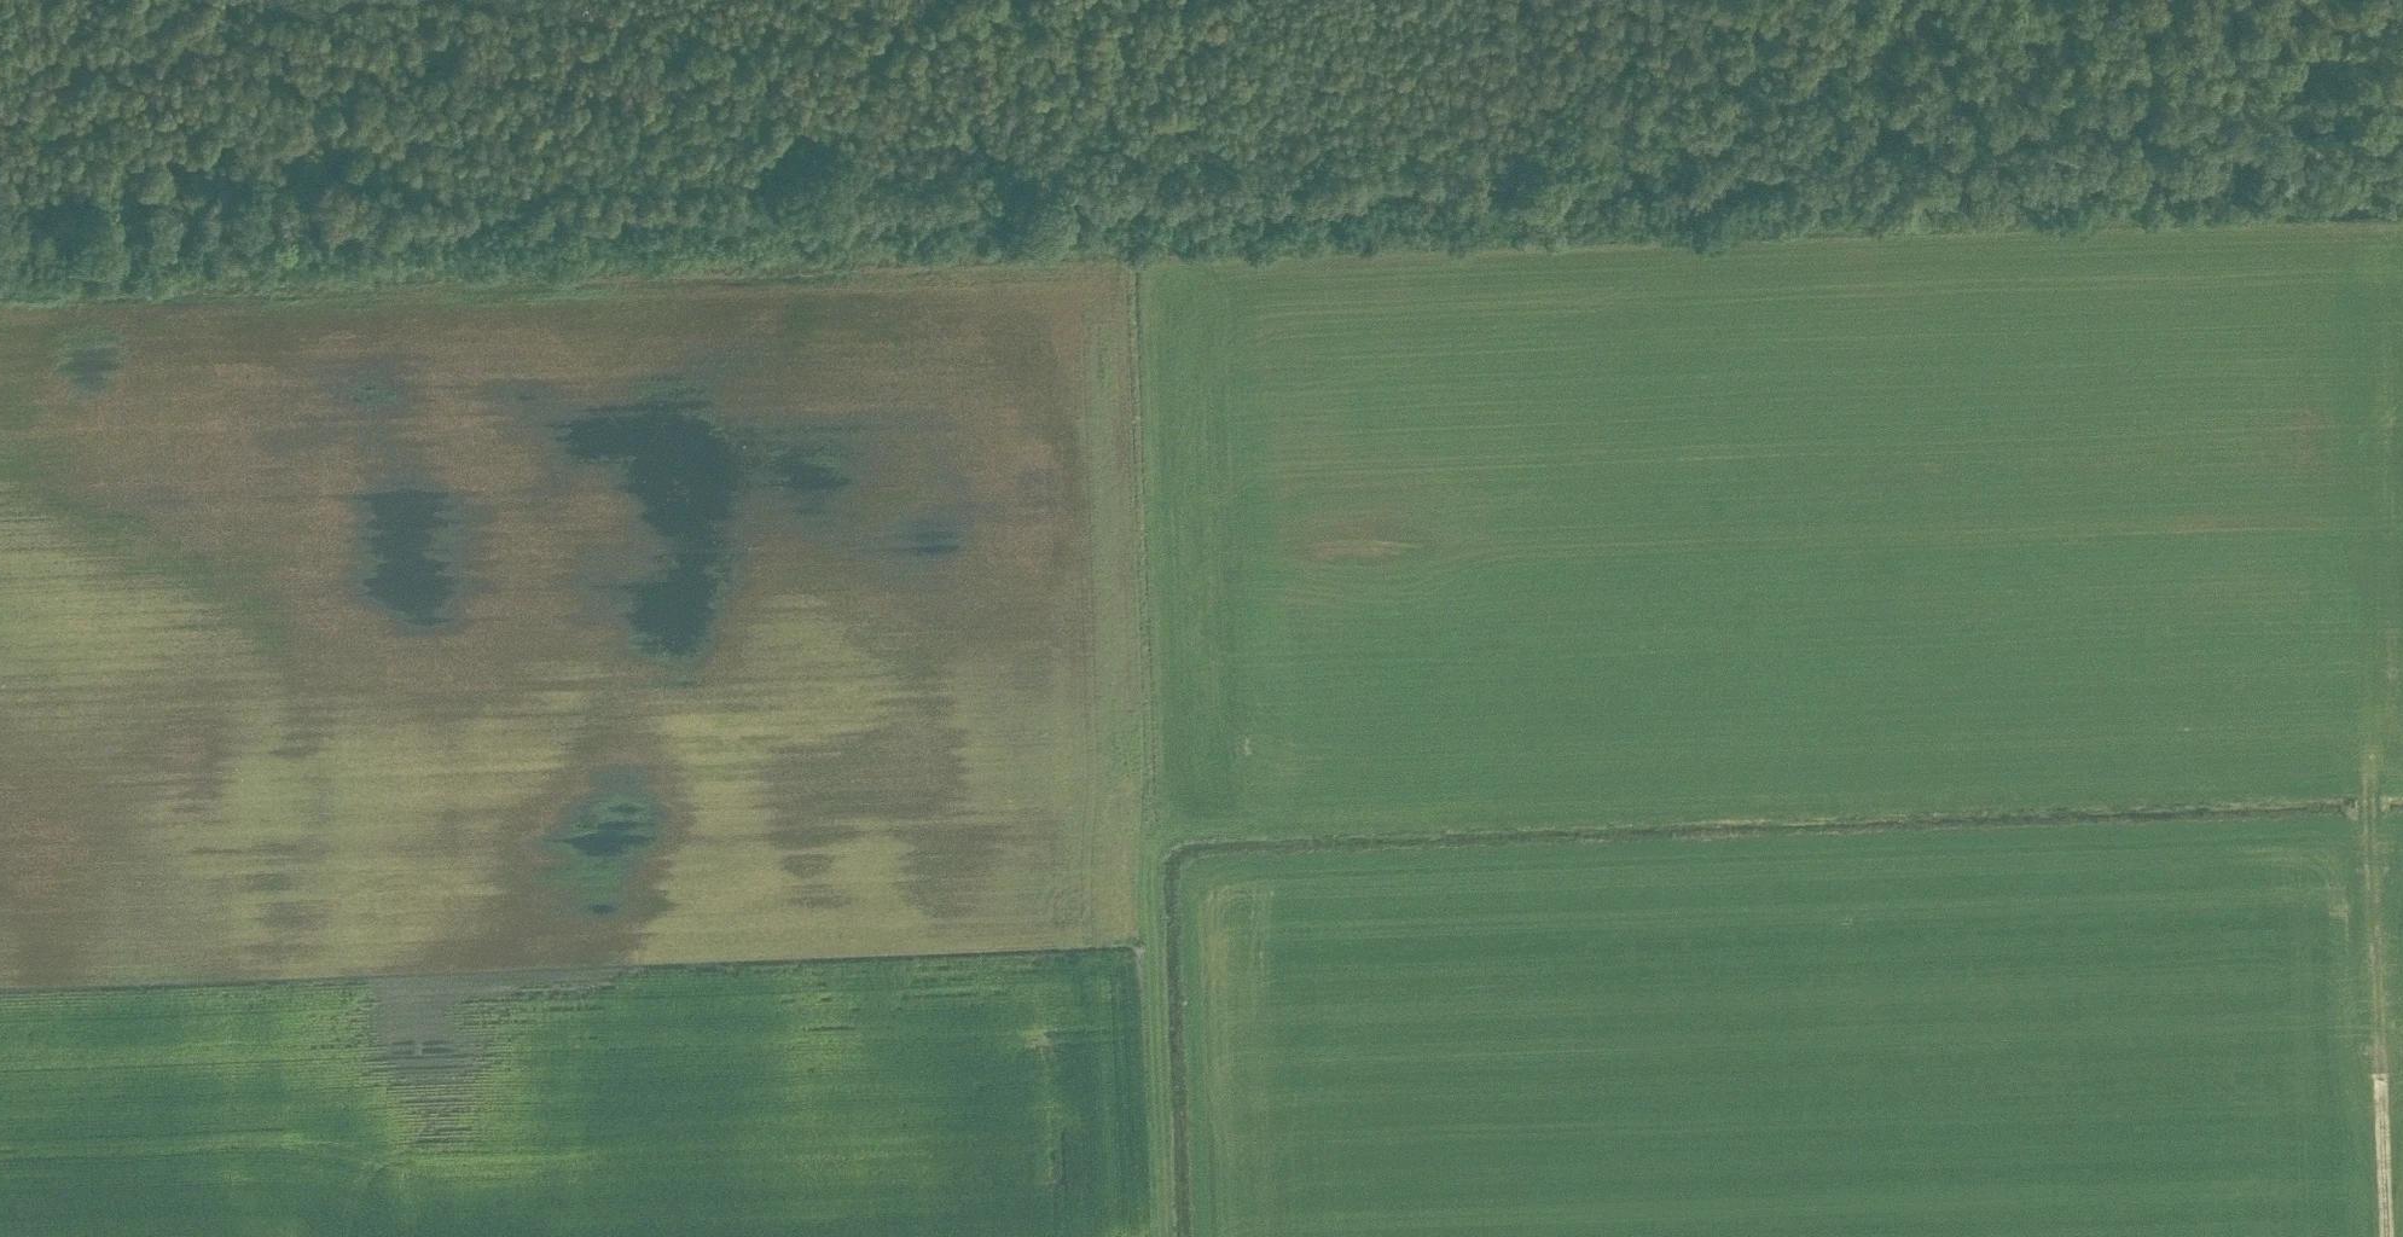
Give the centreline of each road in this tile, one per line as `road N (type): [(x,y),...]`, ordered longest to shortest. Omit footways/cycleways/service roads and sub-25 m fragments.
road 1 (track): [(2371,814),(2387,1236)]

